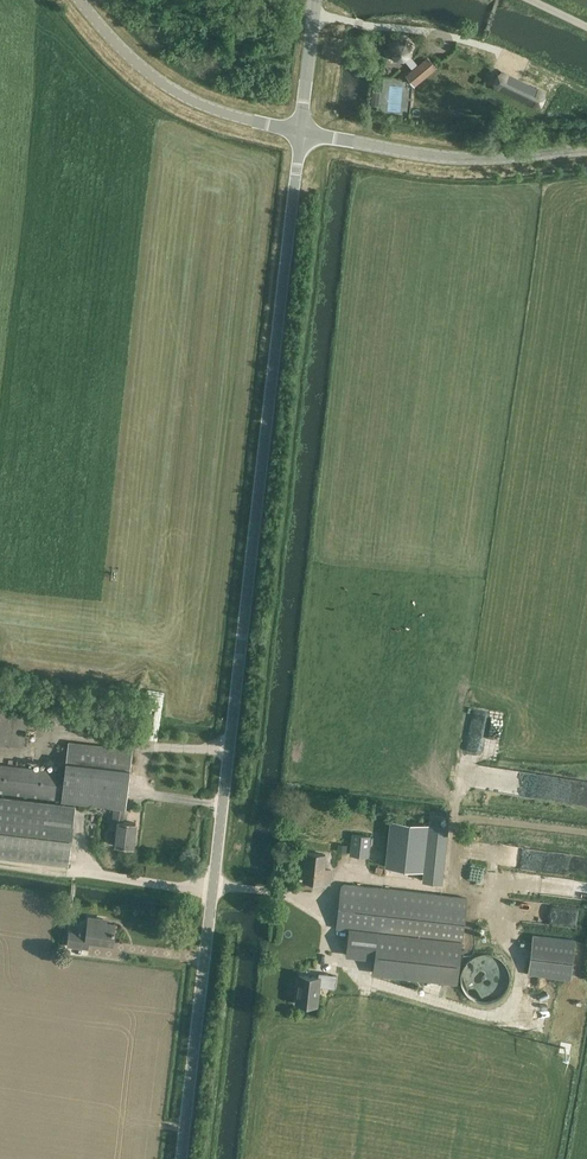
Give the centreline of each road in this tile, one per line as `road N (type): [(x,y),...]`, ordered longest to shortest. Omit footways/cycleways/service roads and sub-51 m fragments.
road 1 (unclassified): [(181,1158),(300,133)]
road 2 (tertiary): [(586,148),(436,156),(300,133)]
road 3 (tertiary): [(82,0),(123,49),(174,91),(300,133)]
road 4 (unclassified): [(300,133),(314,0)]

